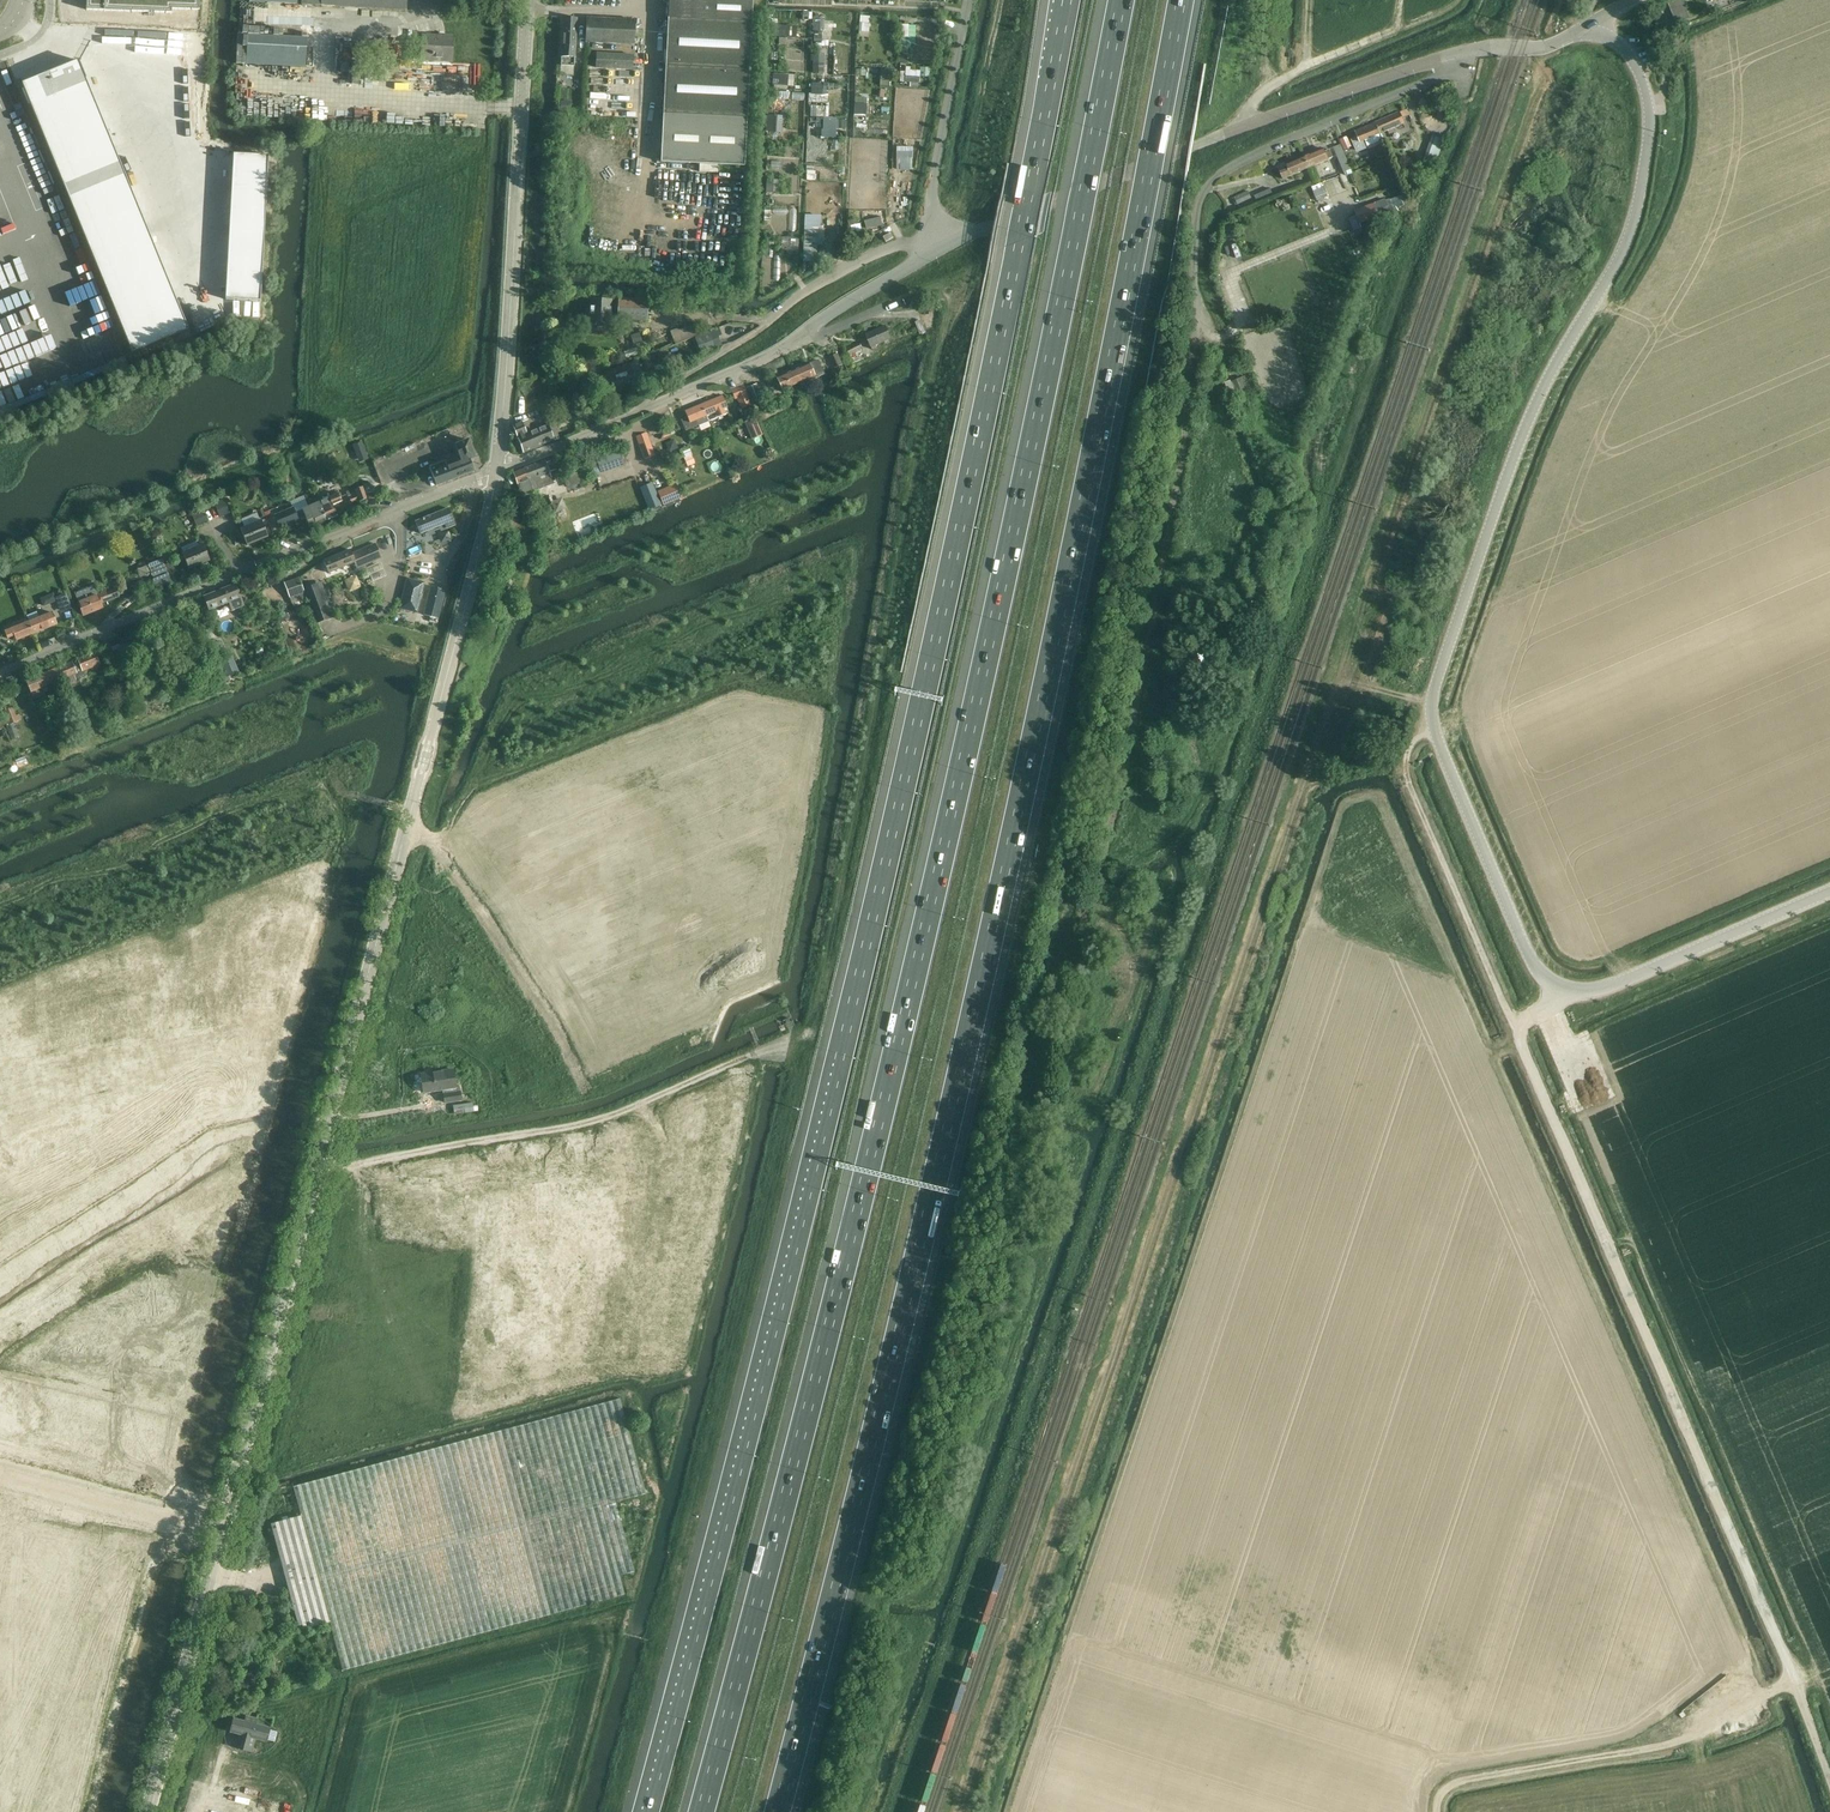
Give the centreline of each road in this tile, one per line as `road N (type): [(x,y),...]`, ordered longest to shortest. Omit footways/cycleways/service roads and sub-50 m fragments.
road 1 (motorway): [(1066,0),(922,700),(838,1063),(645,1811)]
road 2 (motorway): [(1120,0),(928,911),(700,1811)]
road 3 (motorway): [(776,1811),(993,925),(1180,0)]
road 4 (unclassified): [(1829,891),(1596,991),(1553,991),(1528,958),(1430,723),(1430,703),(1520,440),(1636,216),(1650,136),(1646,92),(1624,47),(1588,24)]
road 5 (track): [(958,1811),(1319,727),(1340,681),(1430,703)]
road 6 (track): [(1829,1781),(1794,1680),(1407,782),(1408,746),(1434,734)]
road 7 (unclassified): [(222,1530),(497,472)]
road 8 (unclassified): [(936,253),(994,223),(1239,128),(1448,58)]
road 9 (unclassified): [(0,671),(497,472)]
road 10 (track): [(315,1169),(597,1121),(787,1043)]
road 11 (unclassified): [(497,472),(529,0)]
road 12 (track): [(1465,100),(1332,495)]
road 13 (track): [(1435,1811),(1447,1785),(1667,1745),(1794,1680)]
road 14 (track): [(637,414),(829,277),(928,238)]
road 15 (unclassified): [(497,472),(772,355)]
road 16 (unclassified): [(147,1811),(222,1530)]
road 17 (residential): [(1217,177),(1414,86),(1448,58)]
road 18 (unclassified): [(936,253),(928,238),(931,193),(968,0)]
road 19 (unclassified): [(222,1530),(0,1475)]
road 20 (unclassified): [(772,355),(936,253)]
road 21 (residential): [(912,295),(772,355)]
road 22 (unclassified): [(1448,58),(1552,47),(1588,24)]

